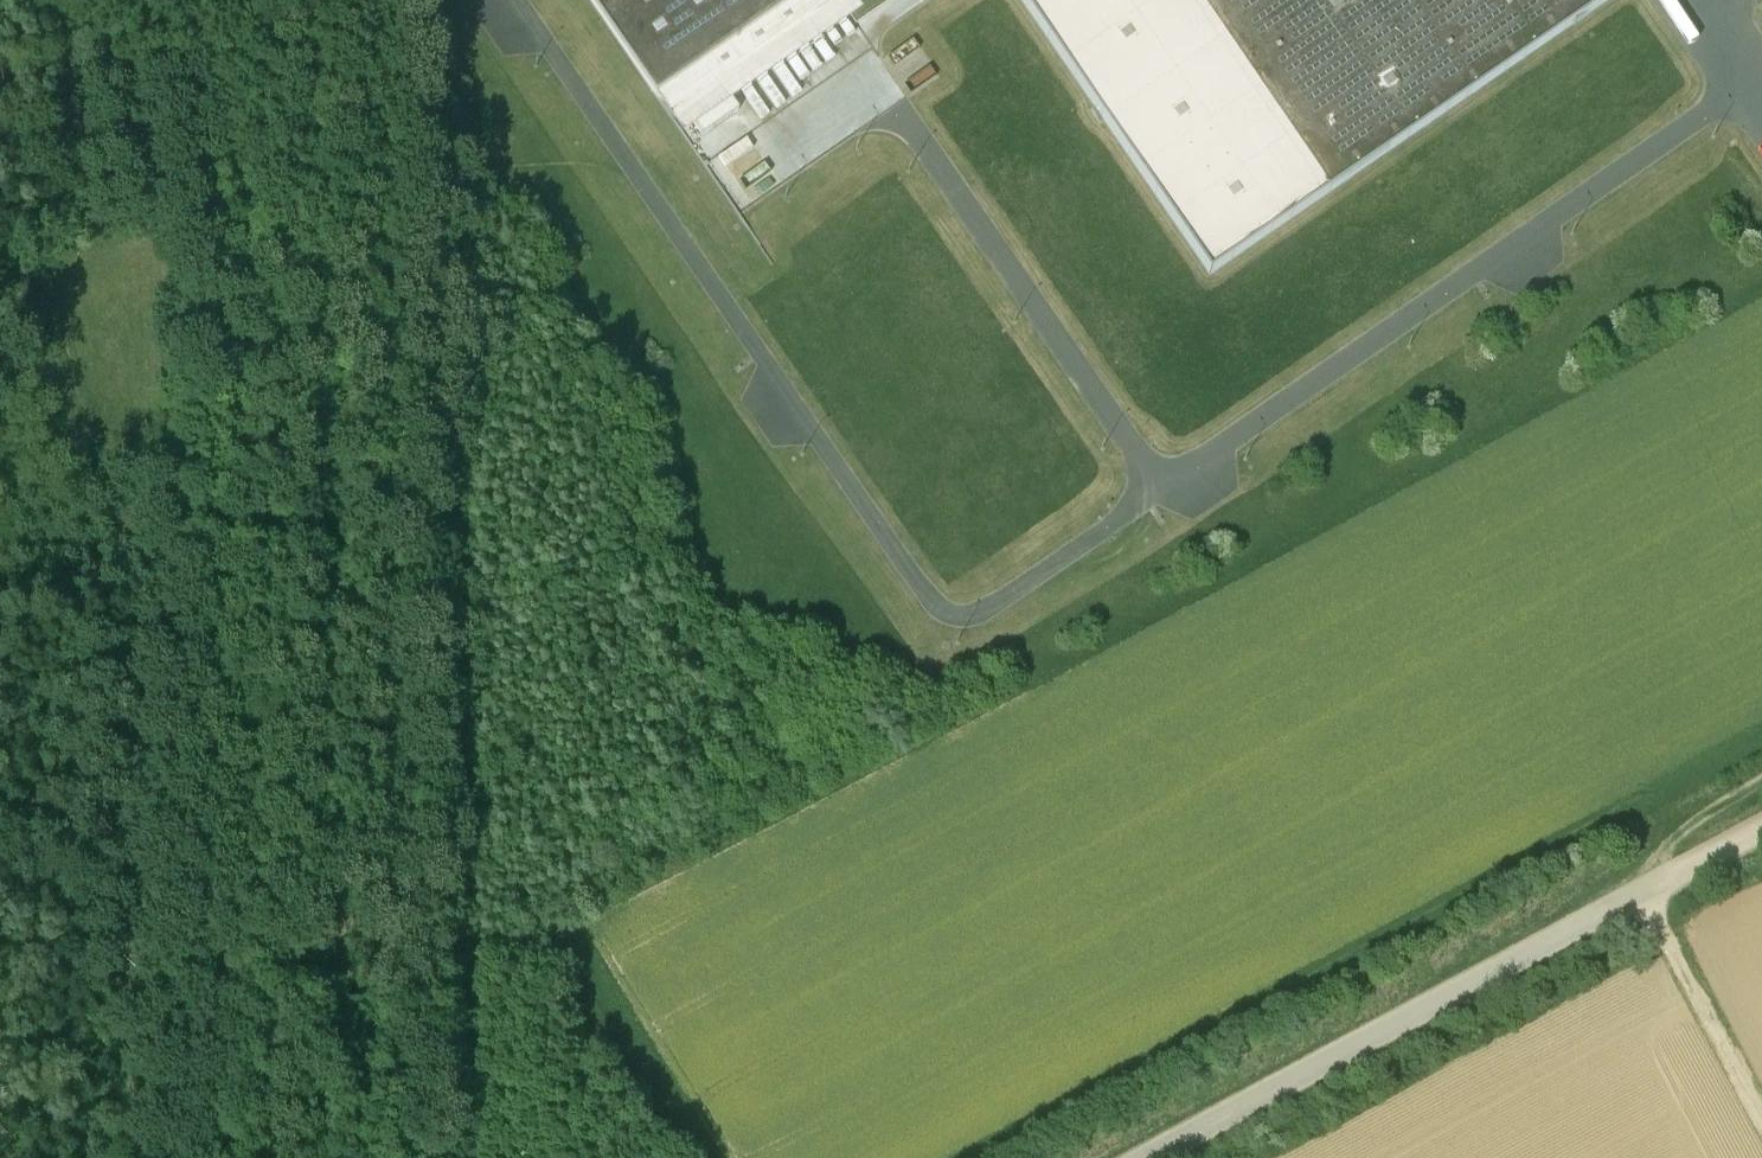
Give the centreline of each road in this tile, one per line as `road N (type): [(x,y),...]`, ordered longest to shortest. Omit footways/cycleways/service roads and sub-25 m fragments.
road 1 (track): [(1761,832),(1147,1157)]
road 2 (track): [(1637,901),(1761,1135)]

